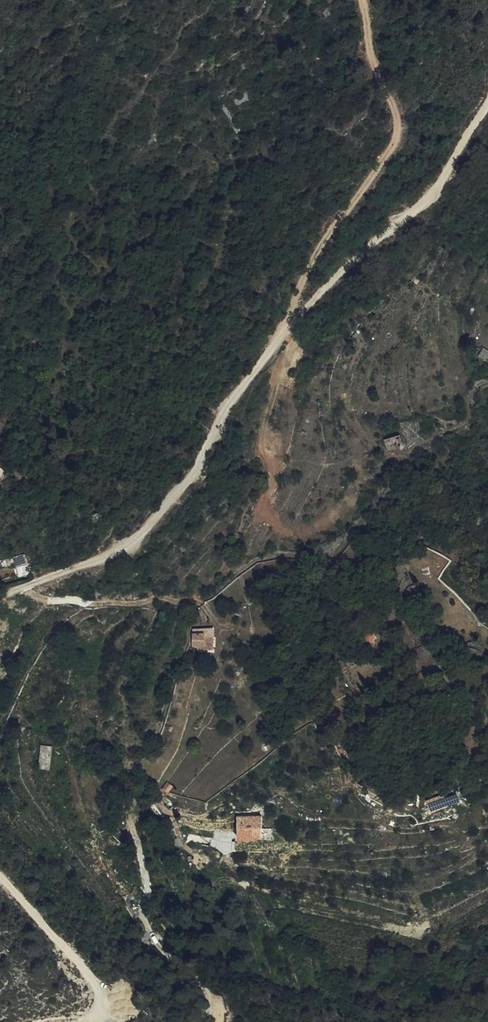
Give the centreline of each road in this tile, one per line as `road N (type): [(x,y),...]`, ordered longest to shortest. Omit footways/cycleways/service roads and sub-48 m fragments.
road 1 (track): [(0,598),(145,530),(201,467),(222,415),(261,360),(346,267),(437,190),(487,101)]
road 2 (track): [(25,588),(94,604),(200,603),(251,562),(339,551),(410,450),(465,425),(470,397),(487,383)]
road 3 (track): [(293,324),(291,303),(308,270),(394,142),(397,117),(372,63),(361,0)]
road 4 (track): [(214,1004),(158,946),(145,919),(149,884),(126,808),(133,793),(149,793),(182,834)]
road 5 (track): [(89,1021),(101,1011),(95,983),(0,882)]

